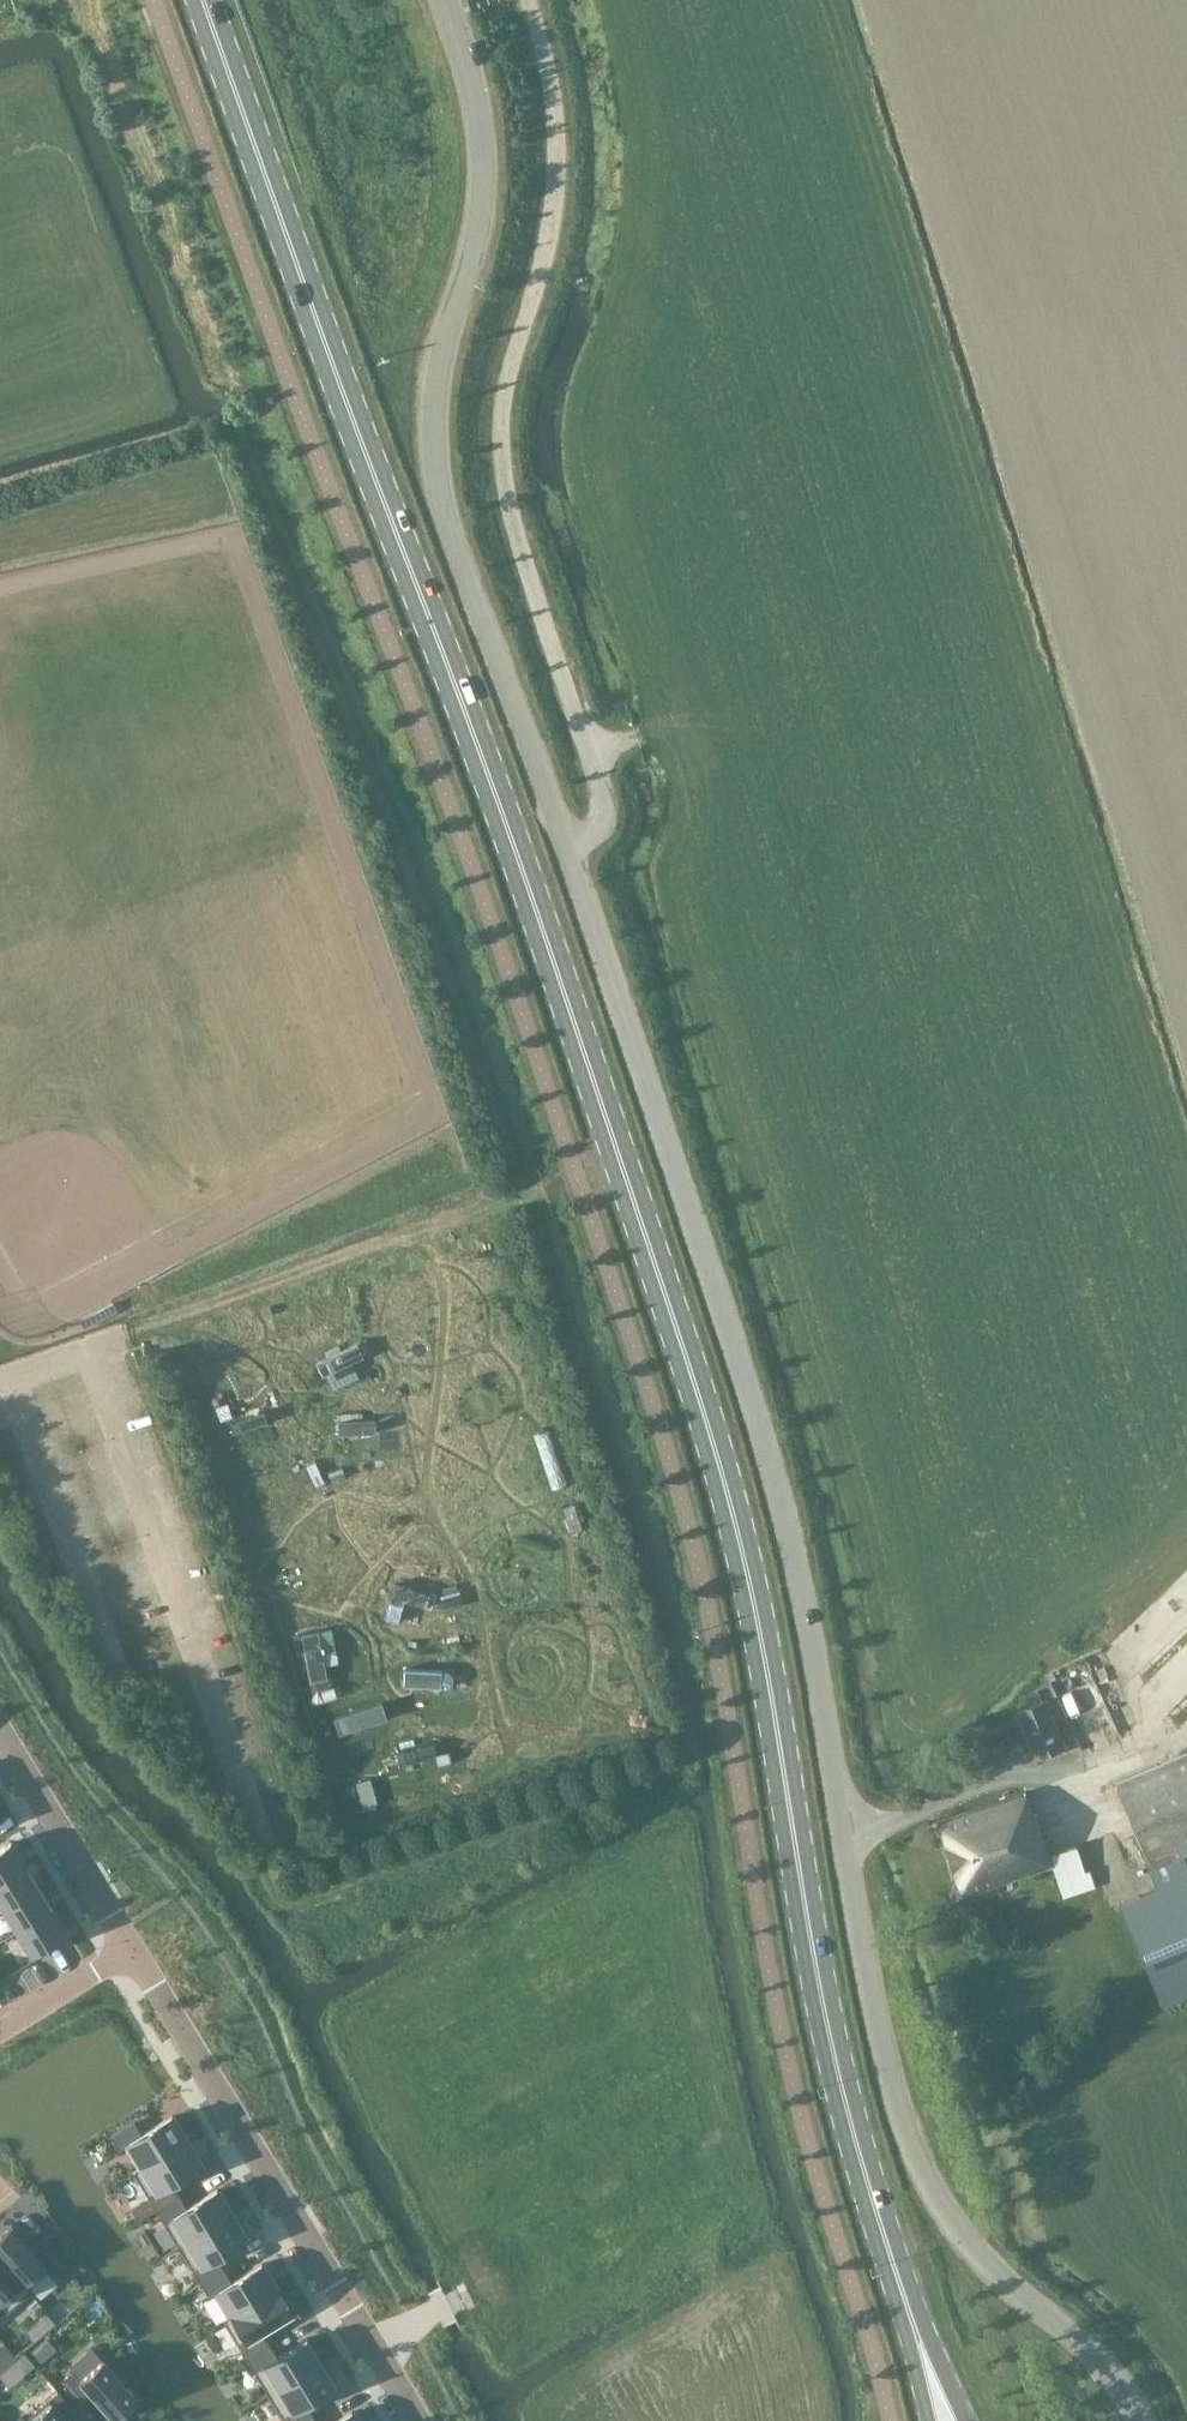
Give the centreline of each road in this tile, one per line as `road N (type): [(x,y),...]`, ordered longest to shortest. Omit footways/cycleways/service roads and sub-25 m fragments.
road 1 (primary): [(915,2331),(823,2014),(755,1607),(728,1496),(541,925),(204,0)]
road 2 (unclassified): [(1138,2420),(1083,2344),(949,2215),(903,2127),(864,1967),(775,1473),(572,859)]
road 3 (unclassified): [(572,859),(437,489),(434,388),(484,172),(474,83),(447,0)]
road 4 (track): [(552,655),(513,536),(501,452),(504,389),(547,250),(559,166),(555,85),(530,0)]
road 5 (residential): [(421,2420),(129,1942)]
road 6 (residential): [(129,1942),(0,1728)]
road 7 (unclassified): [(552,655),(603,797),(572,859)]
road 8 (residential): [(0,2040),(129,1942)]

